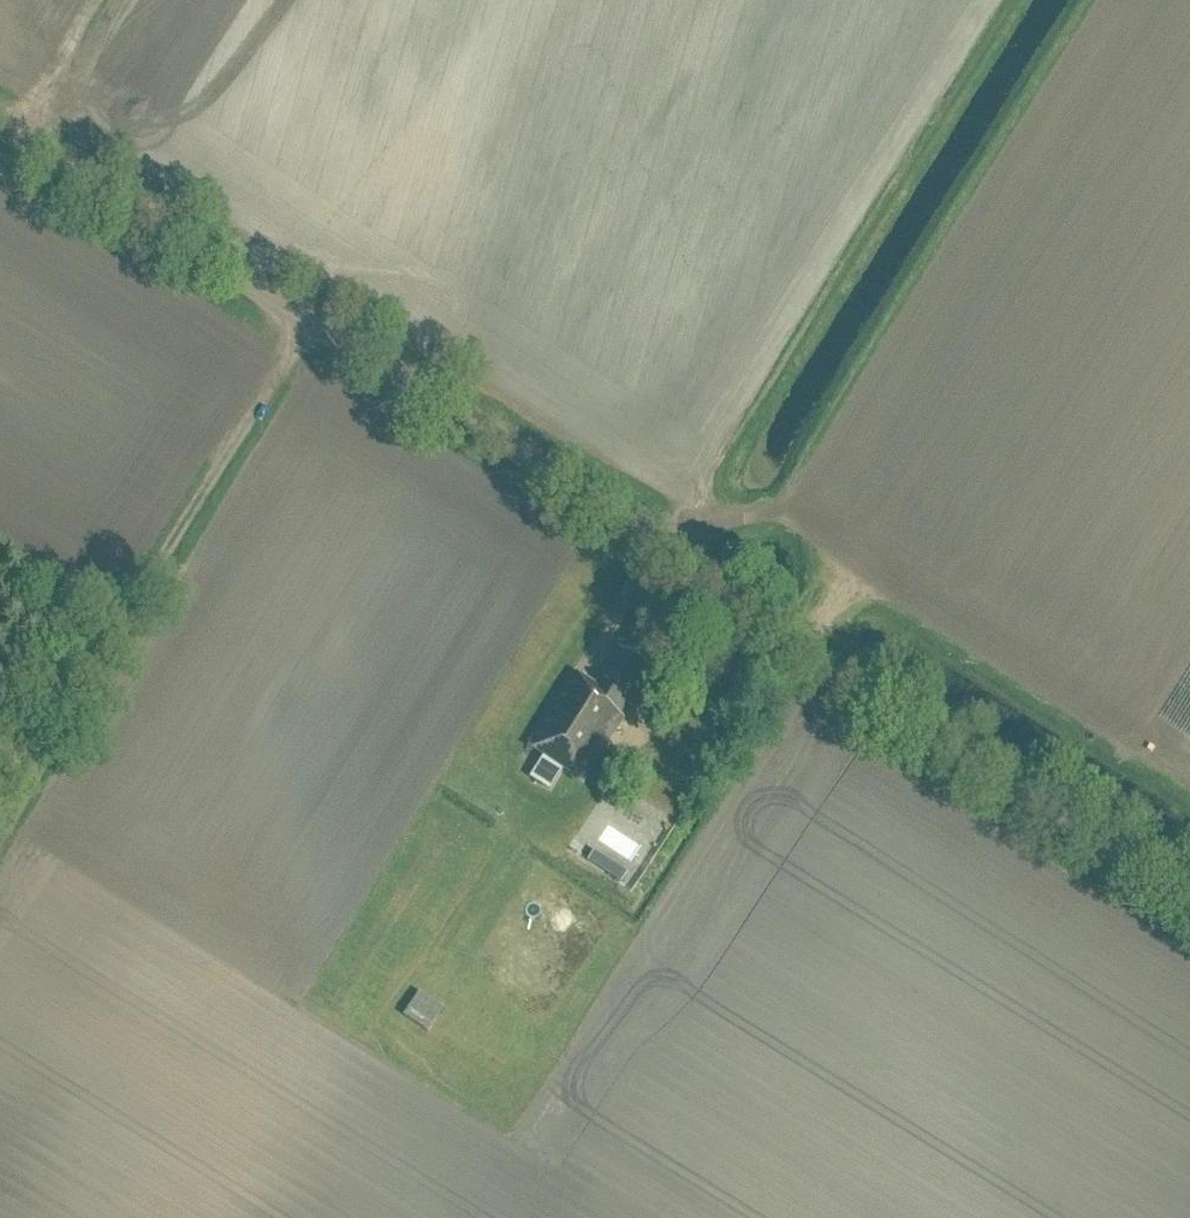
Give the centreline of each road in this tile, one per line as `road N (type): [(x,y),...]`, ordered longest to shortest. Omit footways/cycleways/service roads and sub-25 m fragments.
road 1 (unclassified): [(1189,903),(767,631),(609,511),(459,412),(0,126)]
road 2 (track): [(313,320),(0,830)]

